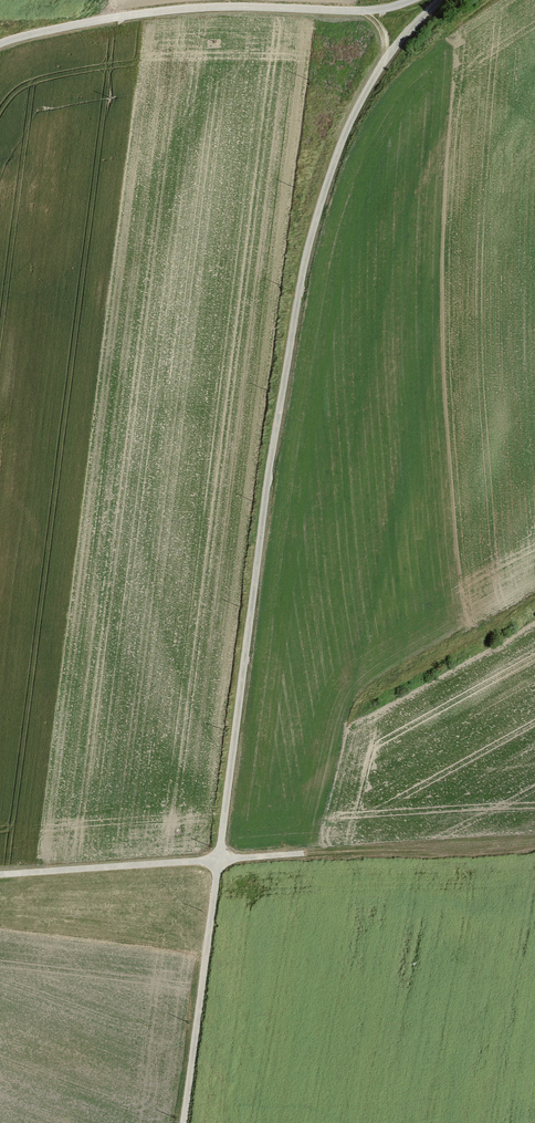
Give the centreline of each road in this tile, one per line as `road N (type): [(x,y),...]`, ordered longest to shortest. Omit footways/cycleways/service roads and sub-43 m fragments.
road 1 (track): [(441,0),(385,62),(357,111),(300,269),(186,1122)]
road 2 (track): [(413,0),(359,12),(165,11),(0,46)]
road 3 (track): [(304,853),(0,875)]
road 4 (track): [(304,853),(465,857),(534,847)]

